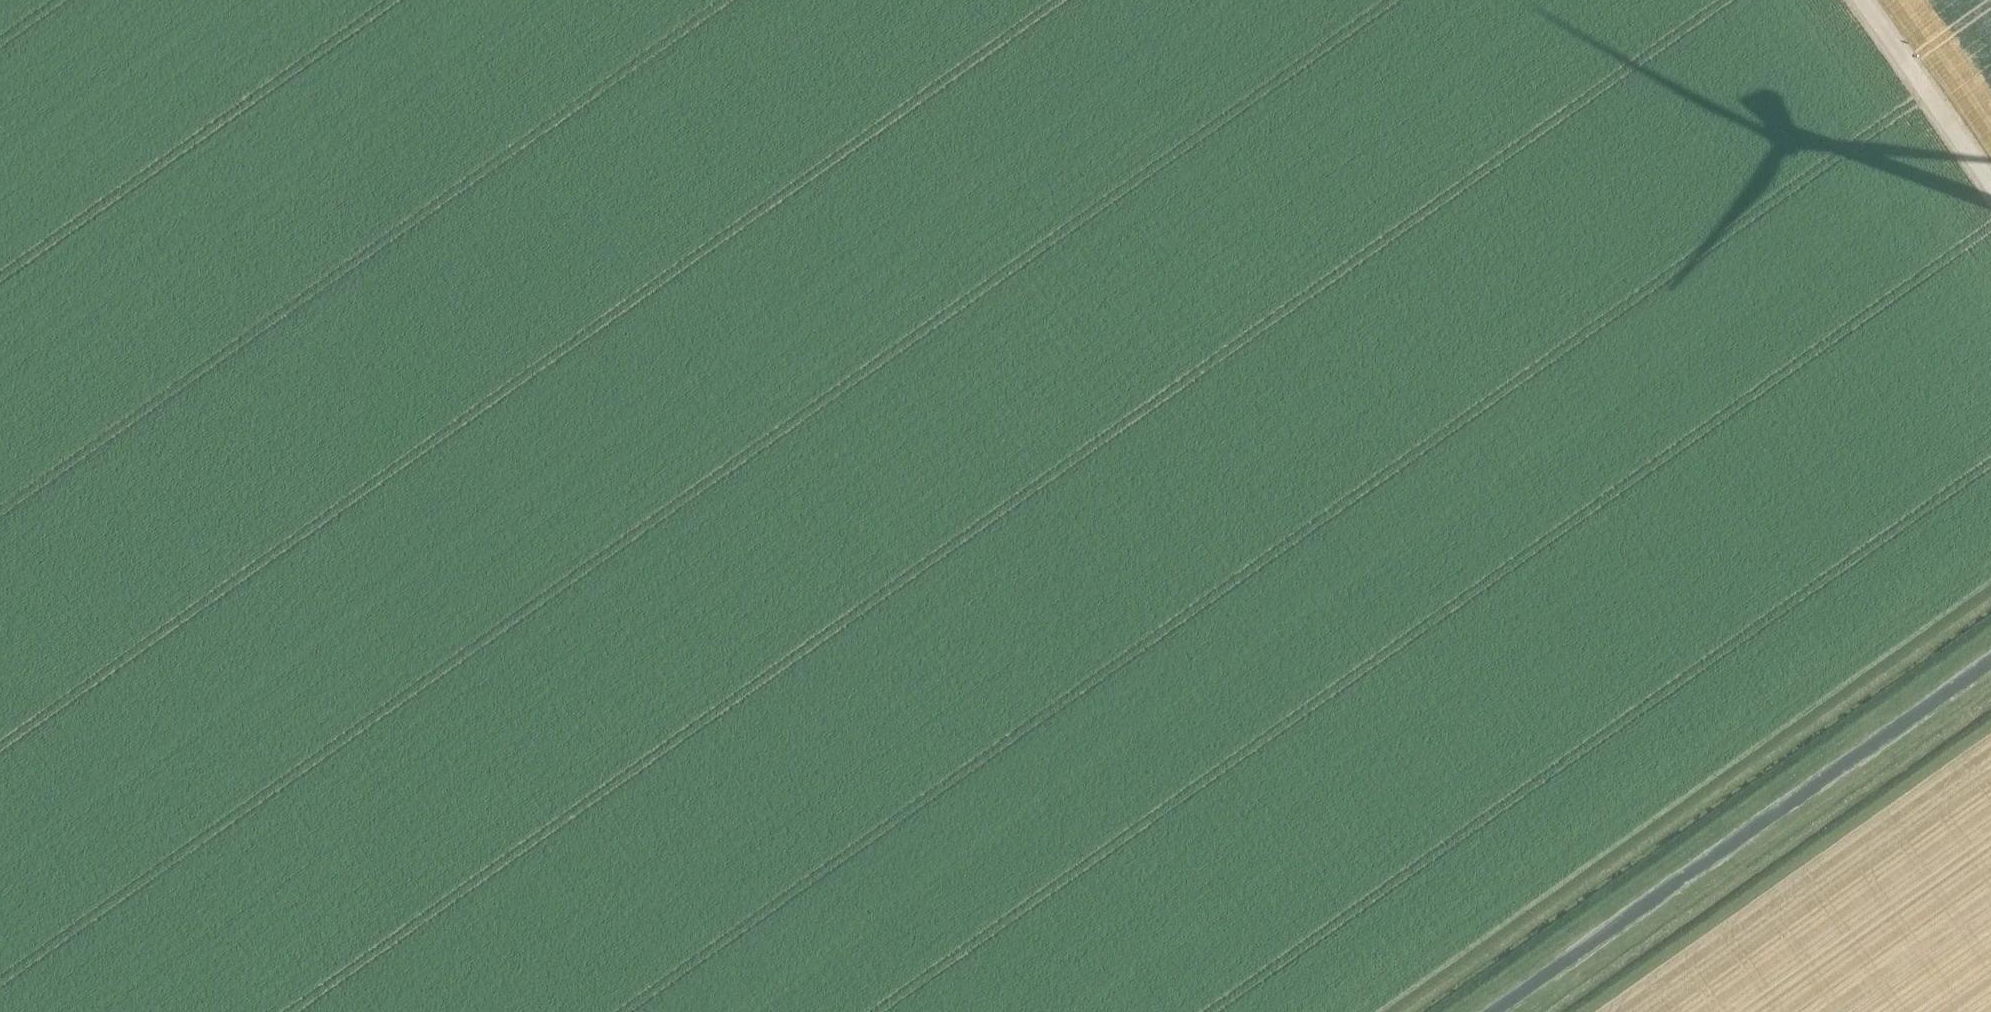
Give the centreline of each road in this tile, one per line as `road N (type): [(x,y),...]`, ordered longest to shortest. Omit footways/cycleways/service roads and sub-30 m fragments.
road 1 (unclassified): [(1479,1011),(1990,660)]

